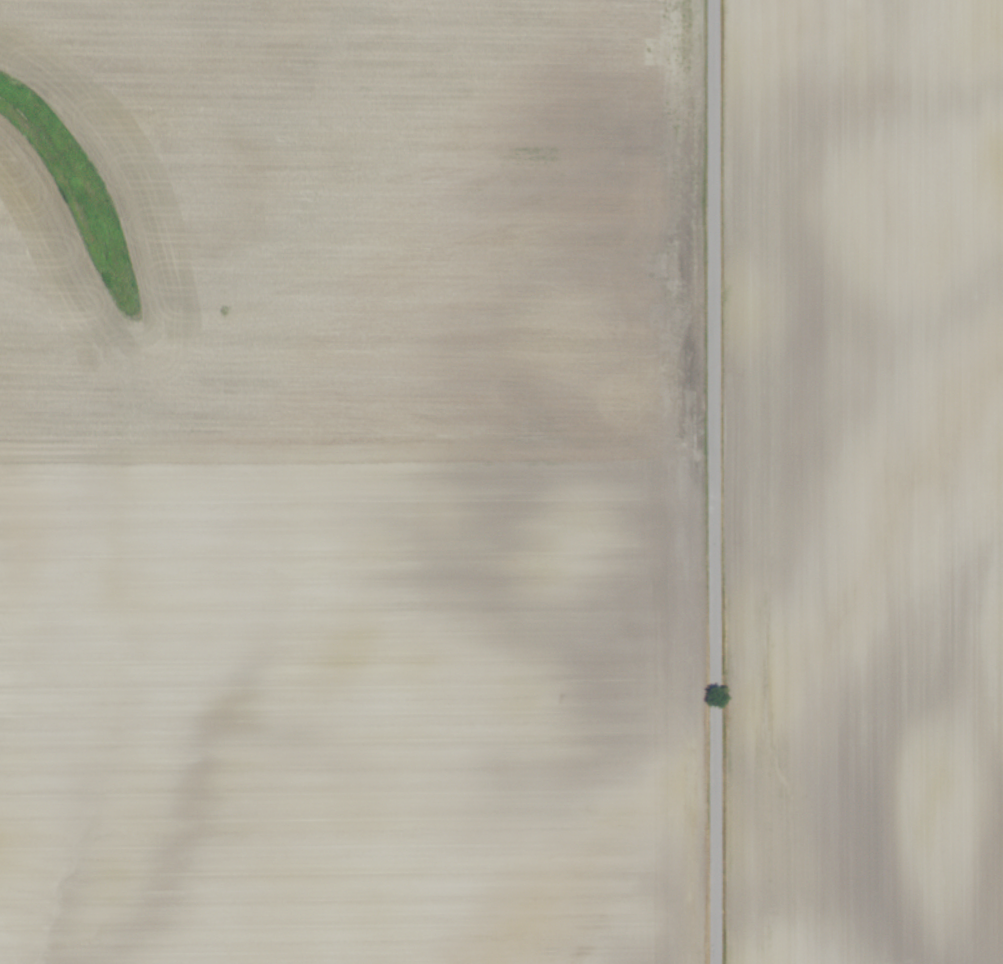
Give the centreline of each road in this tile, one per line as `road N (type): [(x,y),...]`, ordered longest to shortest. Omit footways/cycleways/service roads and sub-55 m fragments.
road 1 (residential): [(712,963),(710,0)]

